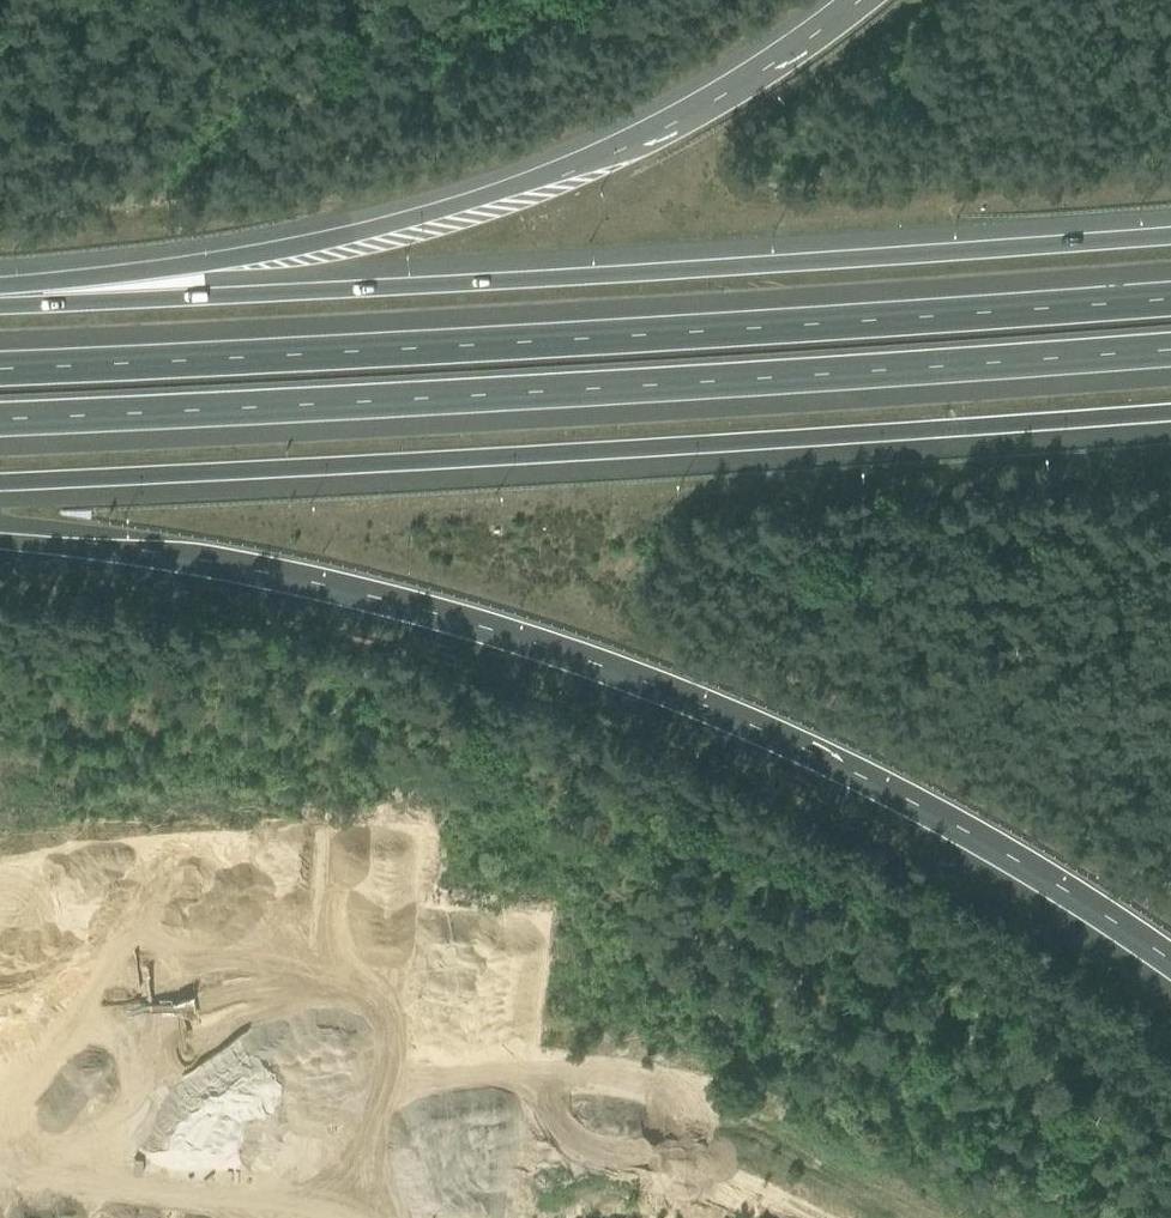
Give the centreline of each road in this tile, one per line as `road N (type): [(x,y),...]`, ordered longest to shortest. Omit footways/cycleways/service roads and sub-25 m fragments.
road 1 (motorway): [(0,540),(366,592),(640,678),(925,802),(1170,951)]
road 2 (motorway): [(1170,226),(794,257),(0,301)]
road 3 (motorway): [(0,420),(821,375),(1170,346)]
road 4 (motorway): [(1170,297),(824,325),(0,367)]
road 5 (motorway): [(0,482),(1170,412)]
road 6 (motorway): [(866,0),(679,122),(484,197),(282,252),(0,290)]
road 7 (track): [(455,1217),(473,1185),(539,1139),(628,1112),(718,1117),(804,1146),(919,1217)]

